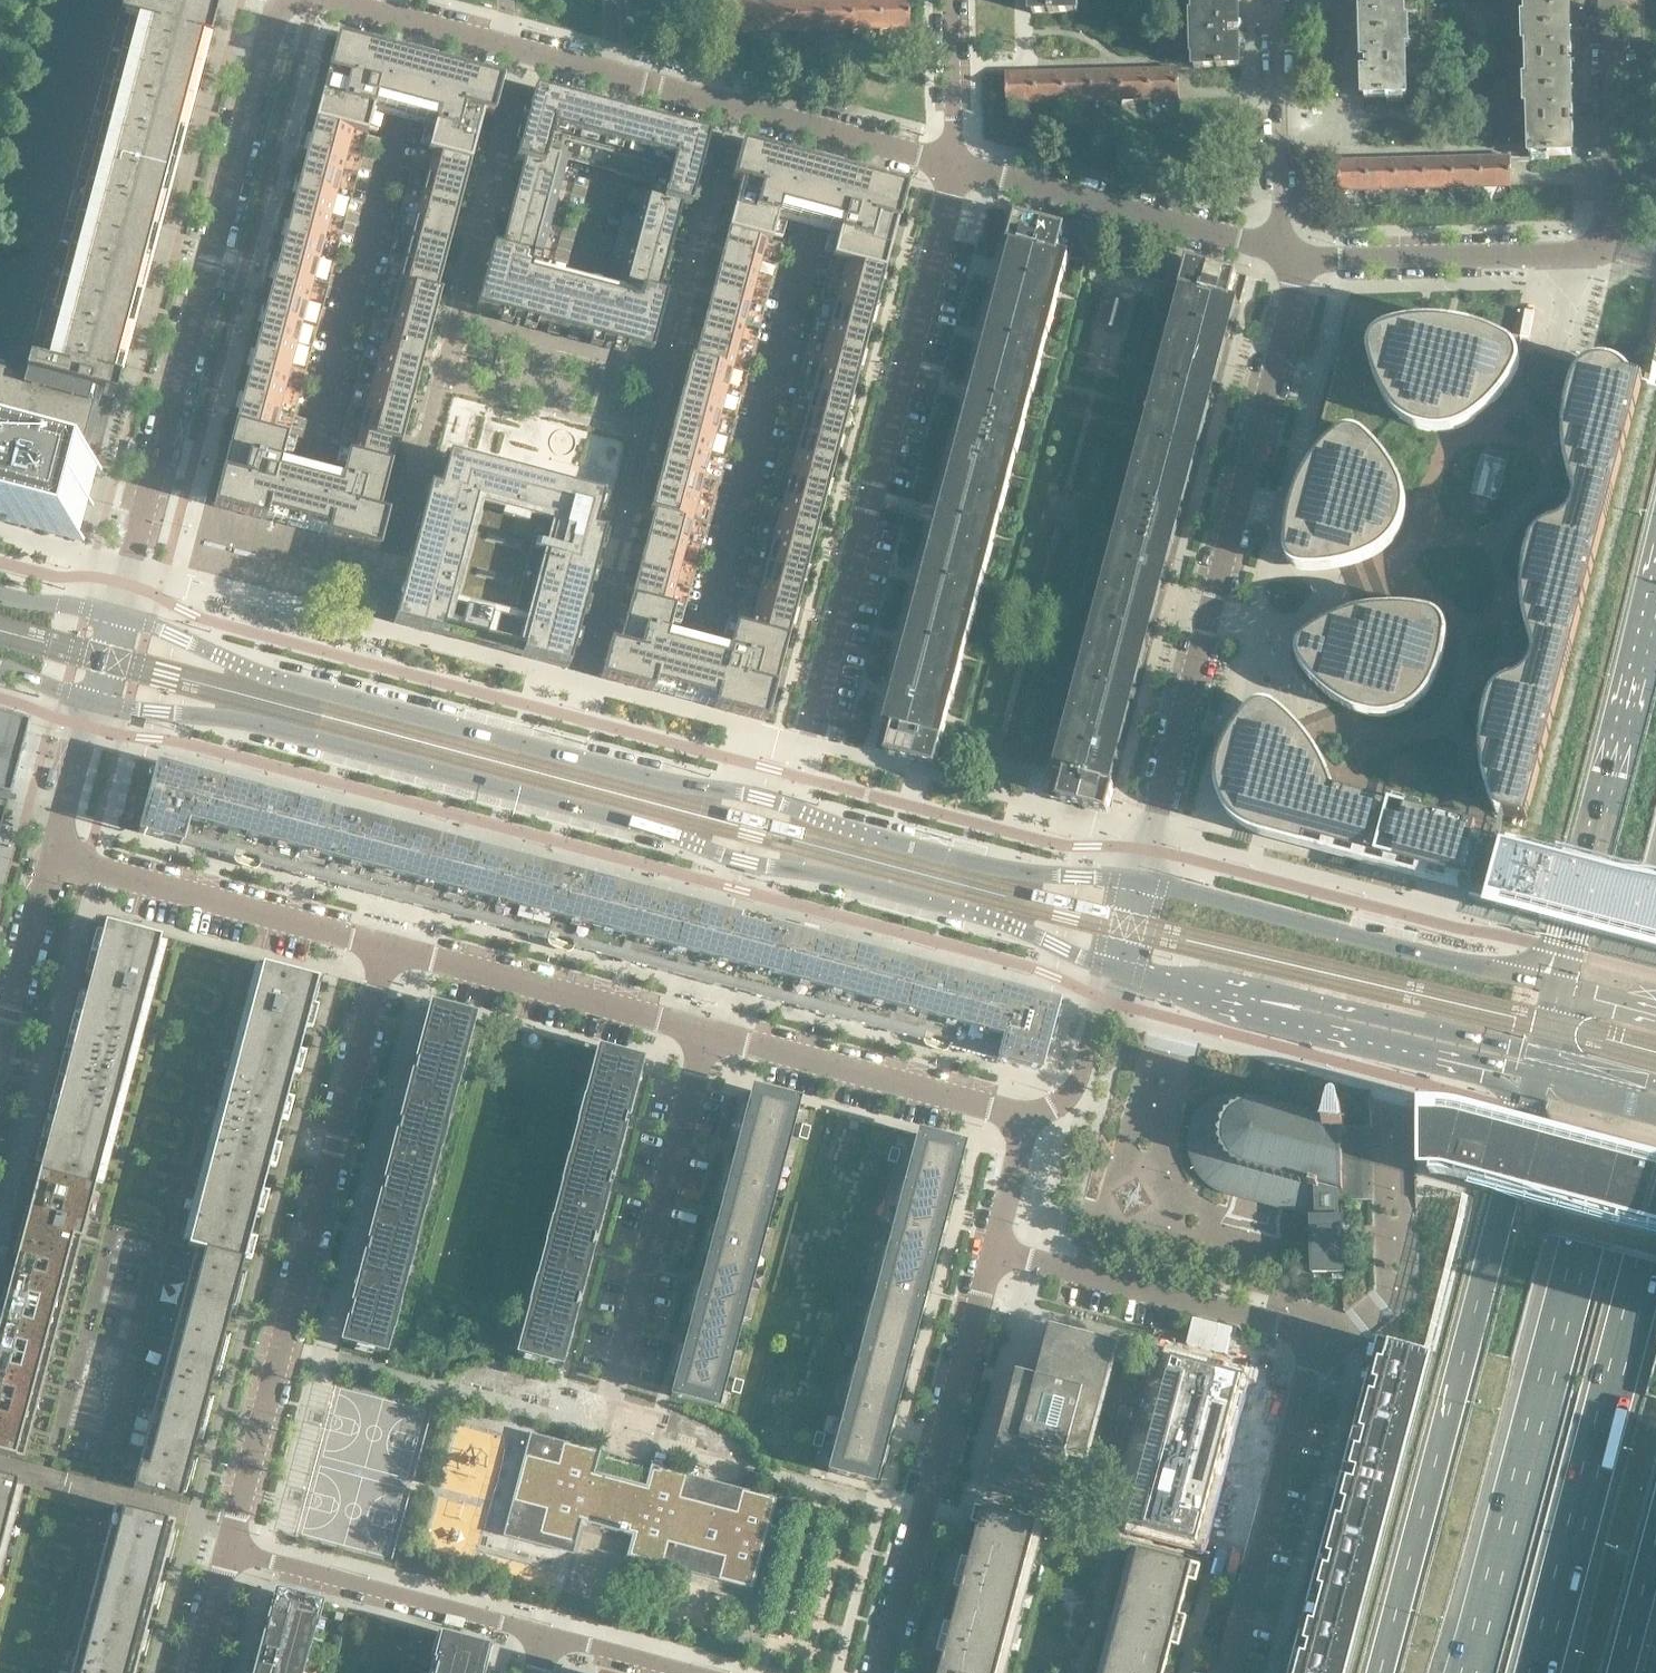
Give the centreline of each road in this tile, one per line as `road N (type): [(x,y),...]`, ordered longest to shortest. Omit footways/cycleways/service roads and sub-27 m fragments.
road 1 (secondary): [(1137,883),(995,869),(860,834),(763,797),(671,784),(267,677),(114,617)]
road 2 (secondary): [(93,700),(270,730),(645,827),(744,862),(979,913),(1116,965)]
road 3 (motorway): [(1655,965),(1467,1672)]
road 4 (residential): [(1226,1672),(1308,1343),(1292,1326),(994,1252)]
road 5 (residential): [(1137,883),(1299,259)]
road 6 (residential): [(955,166),(346,0)]
road 7 (residential): [(229,1549),(386,946)]
road 8 (motorway): [(1533,1080),(1378,1672)]
road 9 (residential): [(123,582),(276,0)]
road 10 (residential): [(807,733),(955,166)]
road 11 (residential): [(1299,259),(1591,252),(1601,242),(1608,172),(1604,0)]
road 12 (motorway): [(1536,1672),(1655,1218)]
road 13 (residential): [(884,1672),(994,1252)]
road 14 (secondary): [(1557,988),(1137,883)]
road 15 (motorway): [(1655,578),(1557,988)]
road 16 (residential): [(601,1428),(705,1029)]
road 17 (motorway): [(1183,987),(1256,986),(1540,1055)]
road 18 (secondary): [(1183,987),(1230,1010),(1533,1080)]
road 19 (residential): [(386,946),(50,853)]
road 20 (residential): [(1022,1122),(705,1029)]
road 21 (residential): [(705,1029),(386,946)]
road 22 (residential): [(546,1636),(229,1549)]
road 23 (residential): [(1272,251),(955,166)]
road 24 (residential): [(1272,251),(1279,224),(1272,0)]
road 25 (residential): [(0,1043),(50,853)]
road 26 (residential): [(1022,1122),(1073,1088),(1116,965)]
road 27 (residential): [(951,0),(955,166)]
road 28 (residential): [(50,853),(93,700)]
road 29 (residential): [(695,1672),(546,1636)]
road 30 (motorway): [(1620,1672),(1655,1534)]
road 31 (residential): [(994,1252),(1022,1122)]
road 32 (residential): [(195,1672),(229,1549)]
road 33 (secondary): [(1533,1080),(1655,1111)]

